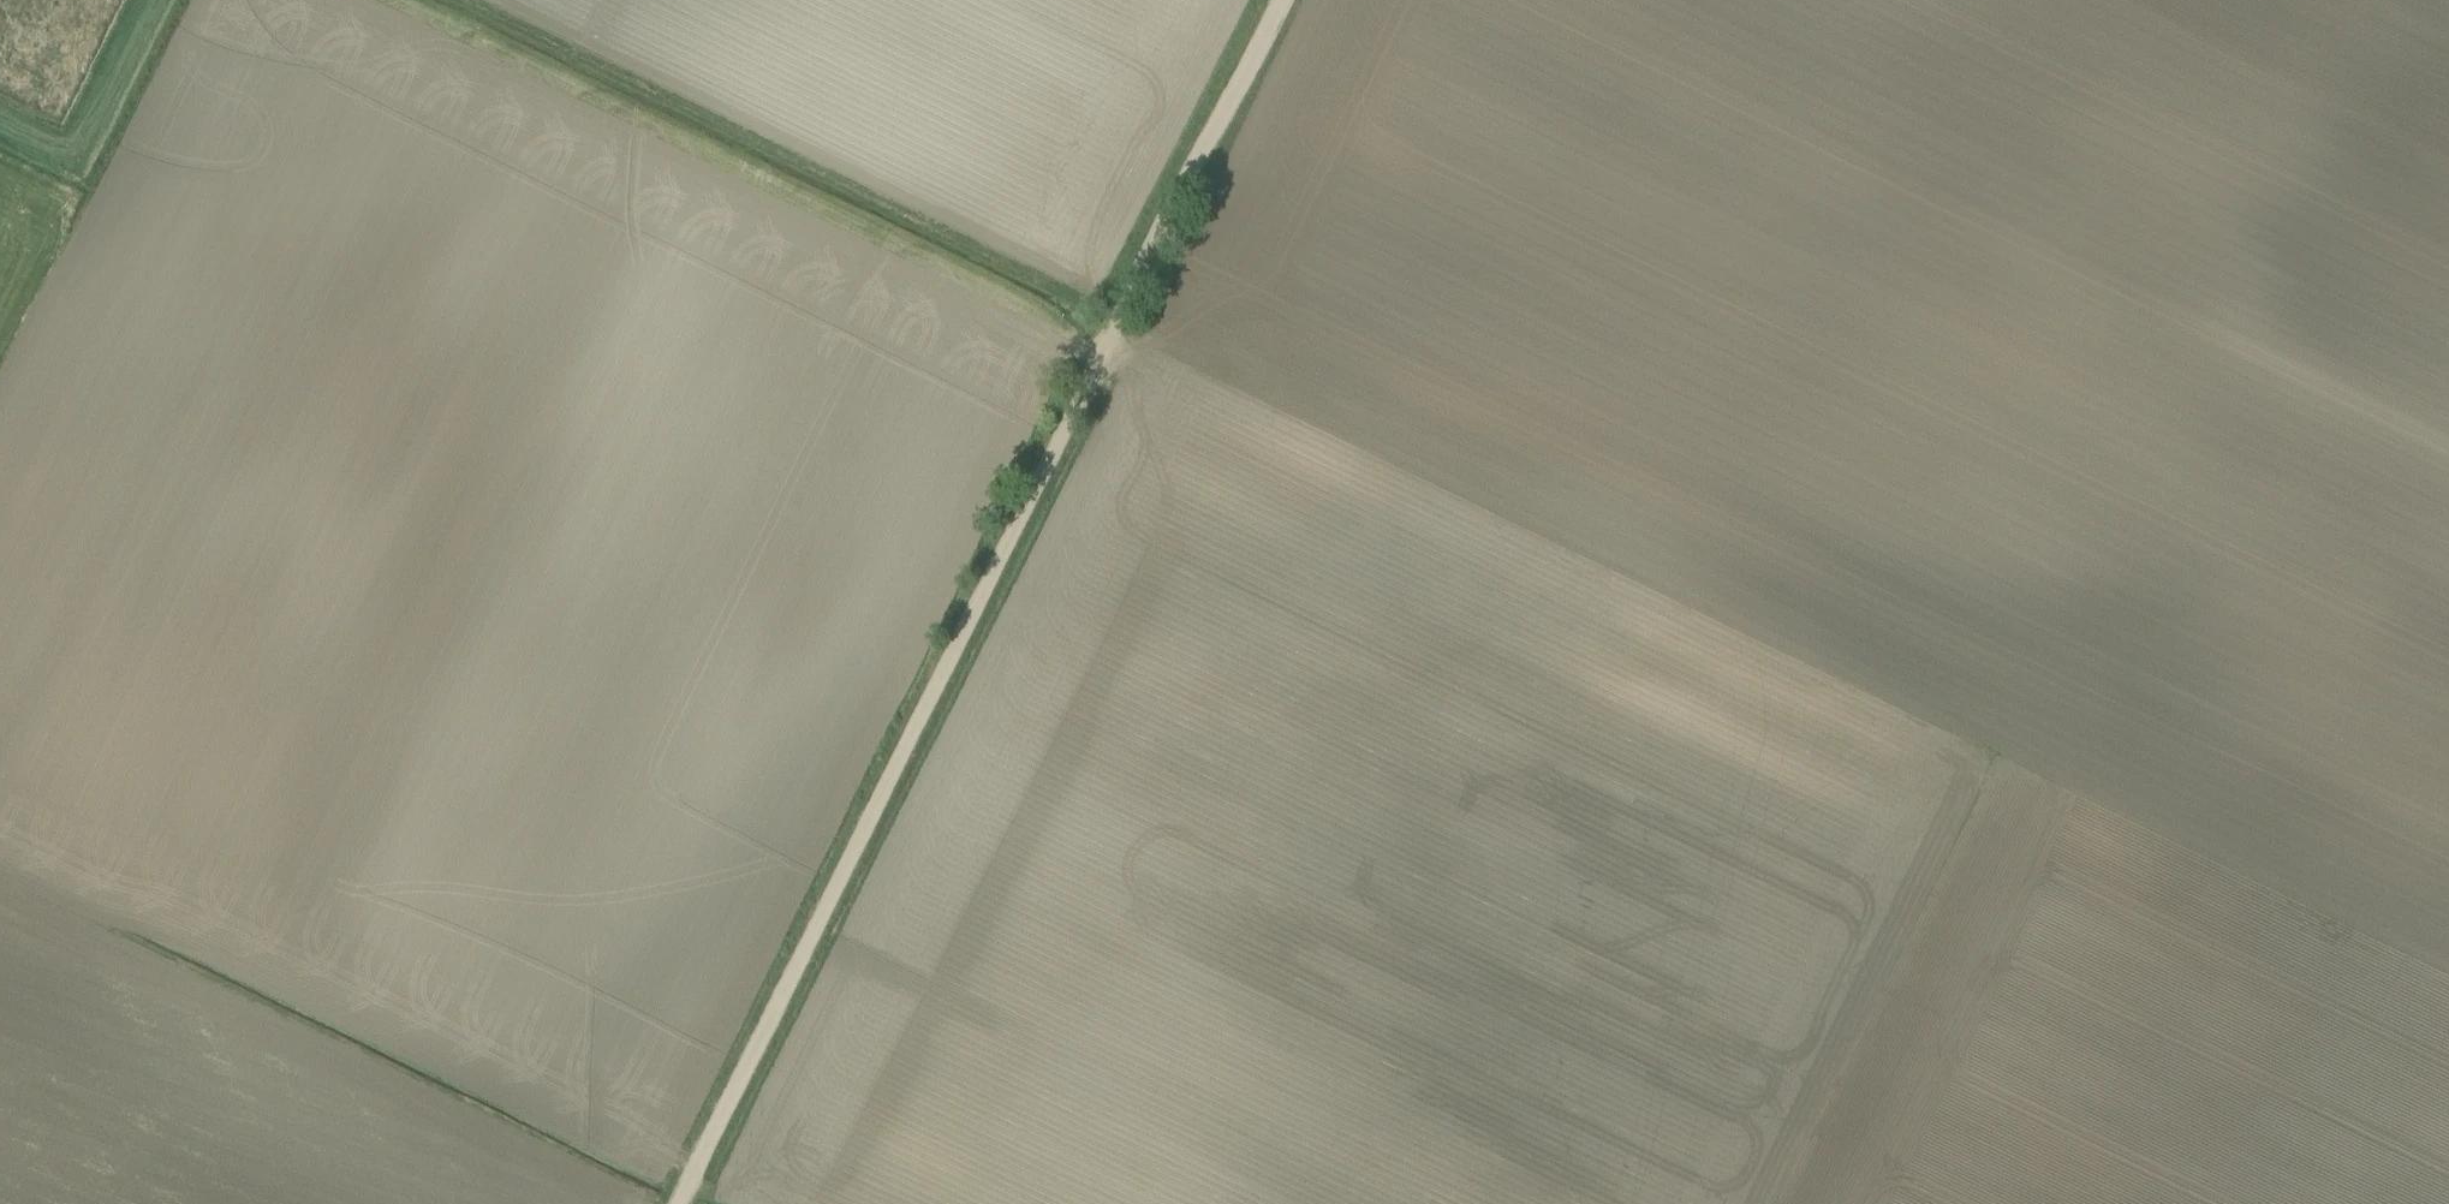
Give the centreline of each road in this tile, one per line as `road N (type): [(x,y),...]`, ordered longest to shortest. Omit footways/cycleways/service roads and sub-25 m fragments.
road 1 (track): [(675,1203),(1280,0)]

